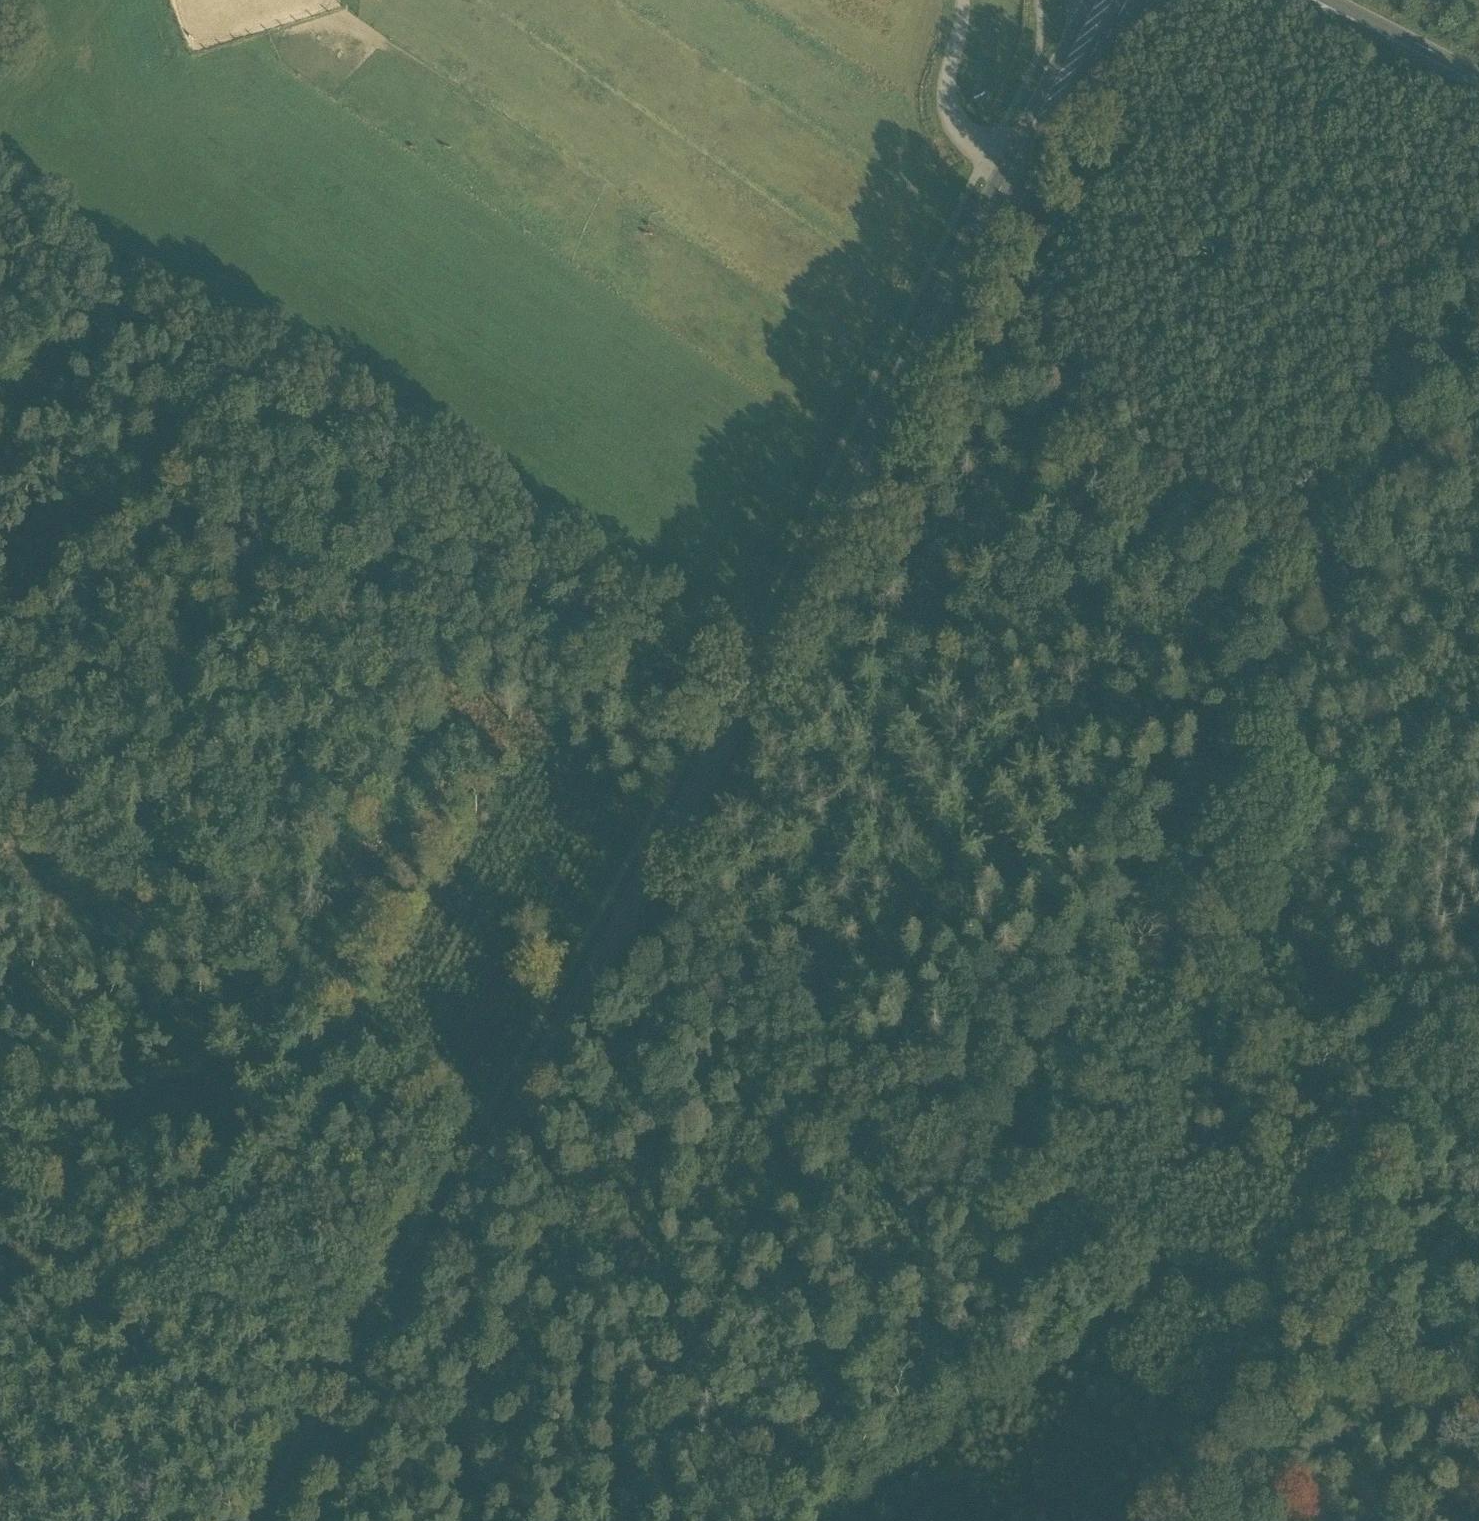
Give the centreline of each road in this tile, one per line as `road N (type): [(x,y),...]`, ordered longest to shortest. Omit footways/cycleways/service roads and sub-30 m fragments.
road 1 (secondary): [(285,1520),(582,998),(1018,162)]
road 2 (track): [(0,177),(751,673)]
road 3 (track): [(1201,1265),(582,998)]
road 4 (track): [(0,1194),(359,1388)]
road 5 (track): [(359,1388),(617,1520)]
road 6 (residential): [(1018,162),(970,136),(950,103),(964,0)]
road 7 (track): [(1478,1369),(1364,1385),(1334,1372),(1320,1338)]
road 8 (motorway): [(1314,0),(1478,83)]

